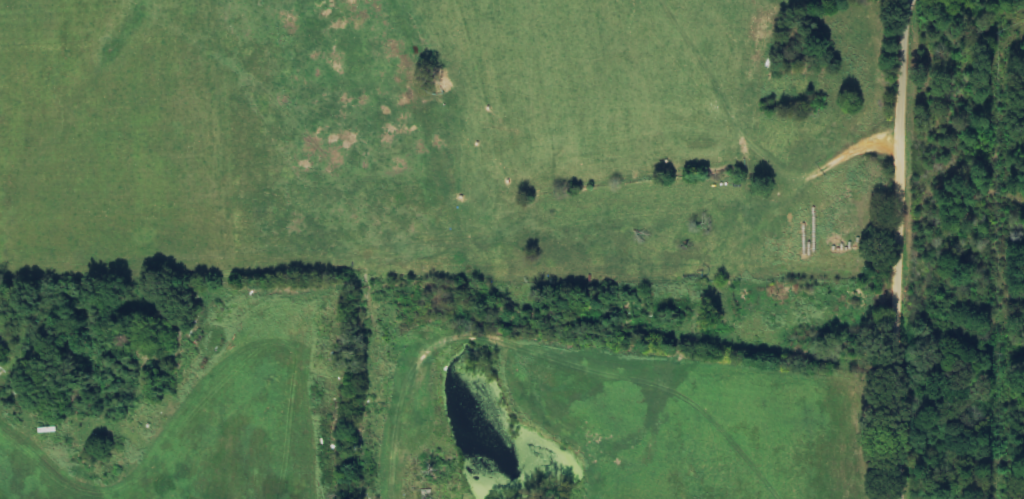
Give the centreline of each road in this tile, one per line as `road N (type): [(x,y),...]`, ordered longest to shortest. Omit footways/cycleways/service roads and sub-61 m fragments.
road 1 (residential): [(899,498),(905,18)]

